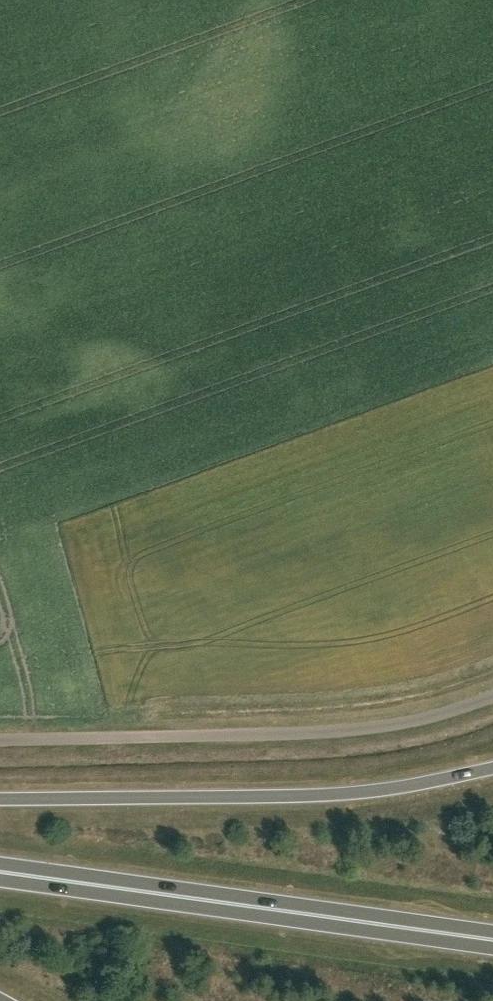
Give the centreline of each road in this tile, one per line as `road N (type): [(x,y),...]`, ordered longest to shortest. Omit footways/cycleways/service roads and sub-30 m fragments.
road 1 (unclassified): [(492,695),(410,721),(326,732),(0,740)]
road 2 (trunk): [(492,940),(0,872)]
road 3 (trunk): [(492,768),(298,796),(0,801)]

